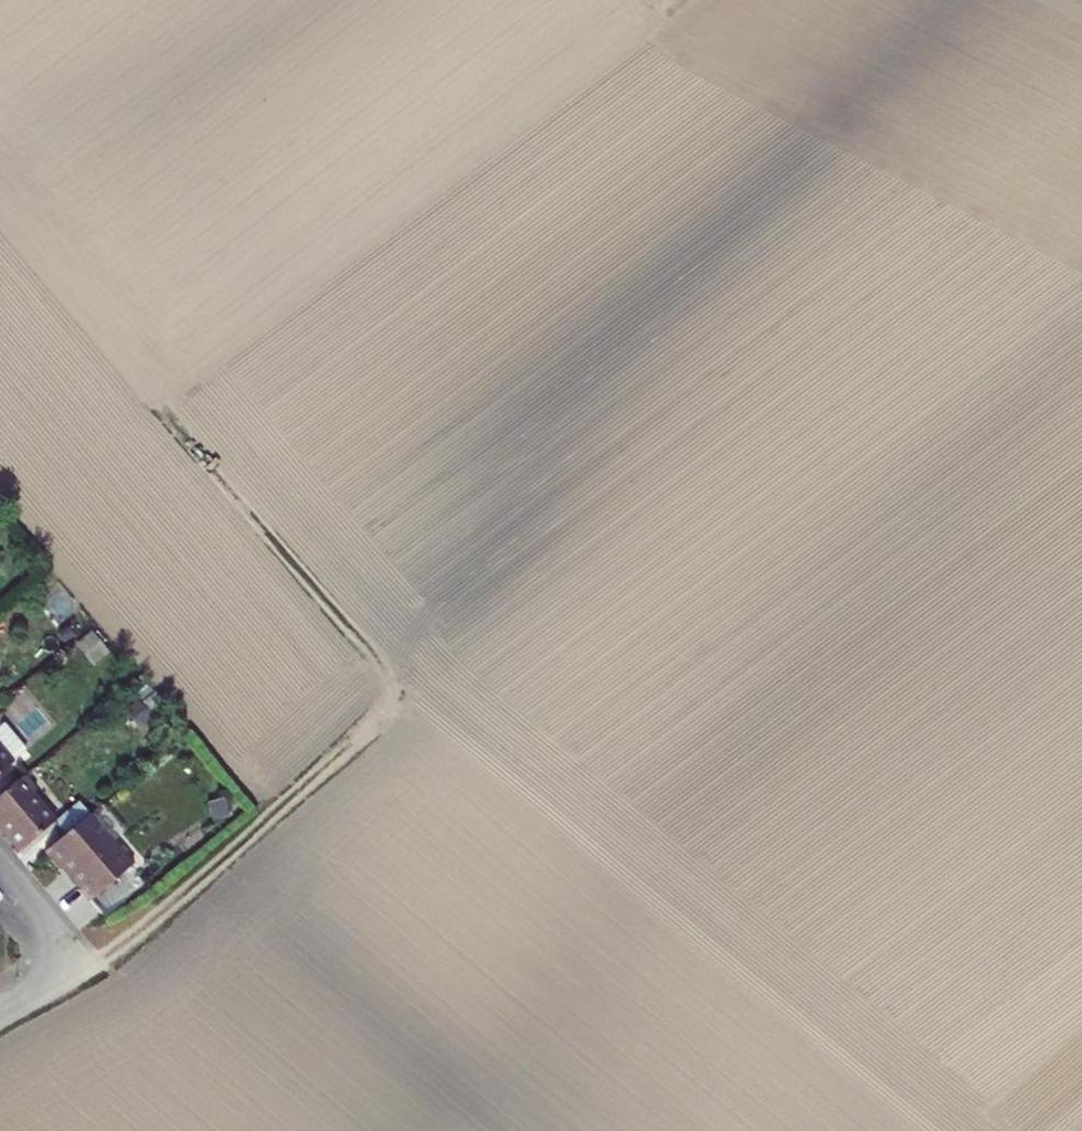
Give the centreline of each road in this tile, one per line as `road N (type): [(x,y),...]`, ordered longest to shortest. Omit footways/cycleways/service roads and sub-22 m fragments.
road 1 (residential): [(0,1012),(39,986),(53,960),(47,933),(0,873)]

